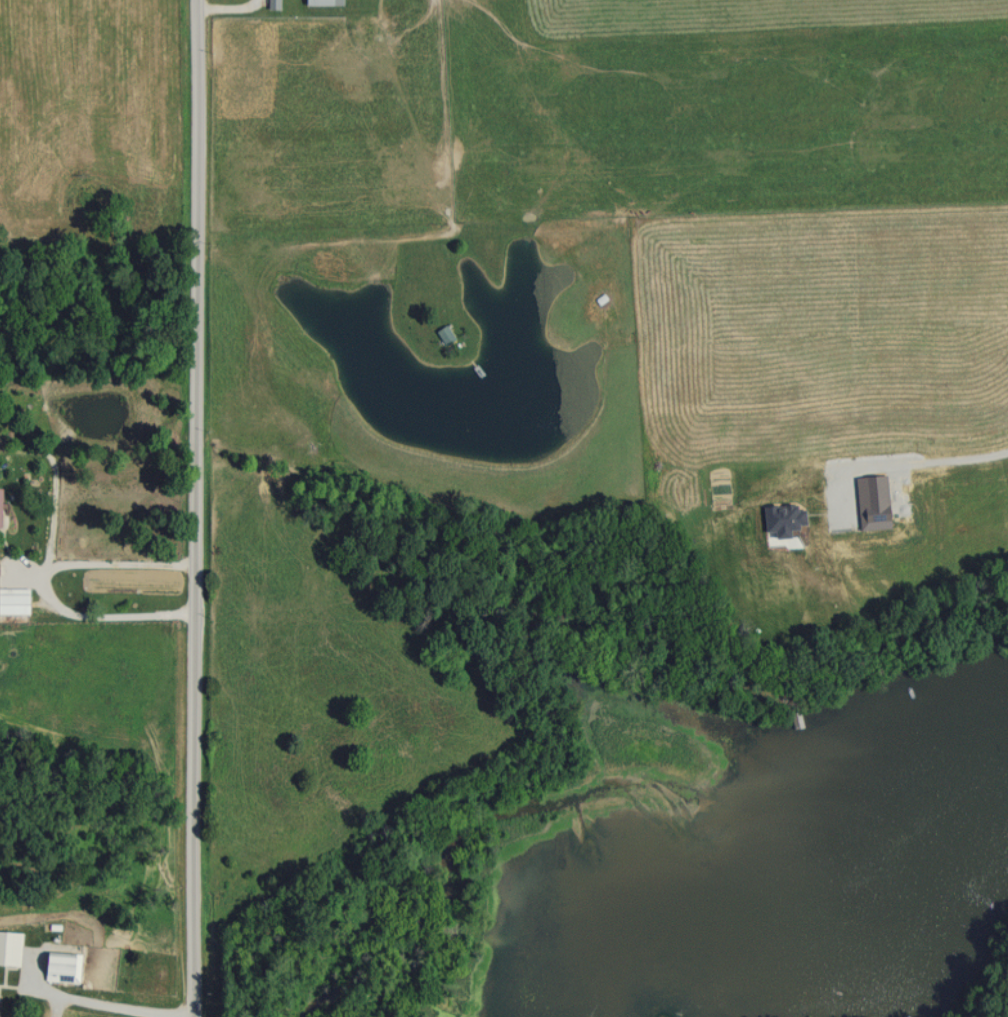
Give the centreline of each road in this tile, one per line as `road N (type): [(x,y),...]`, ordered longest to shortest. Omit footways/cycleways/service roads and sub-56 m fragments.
road 1 (residential): [(186,1016),(196,615),(189,405),(194,0)]

